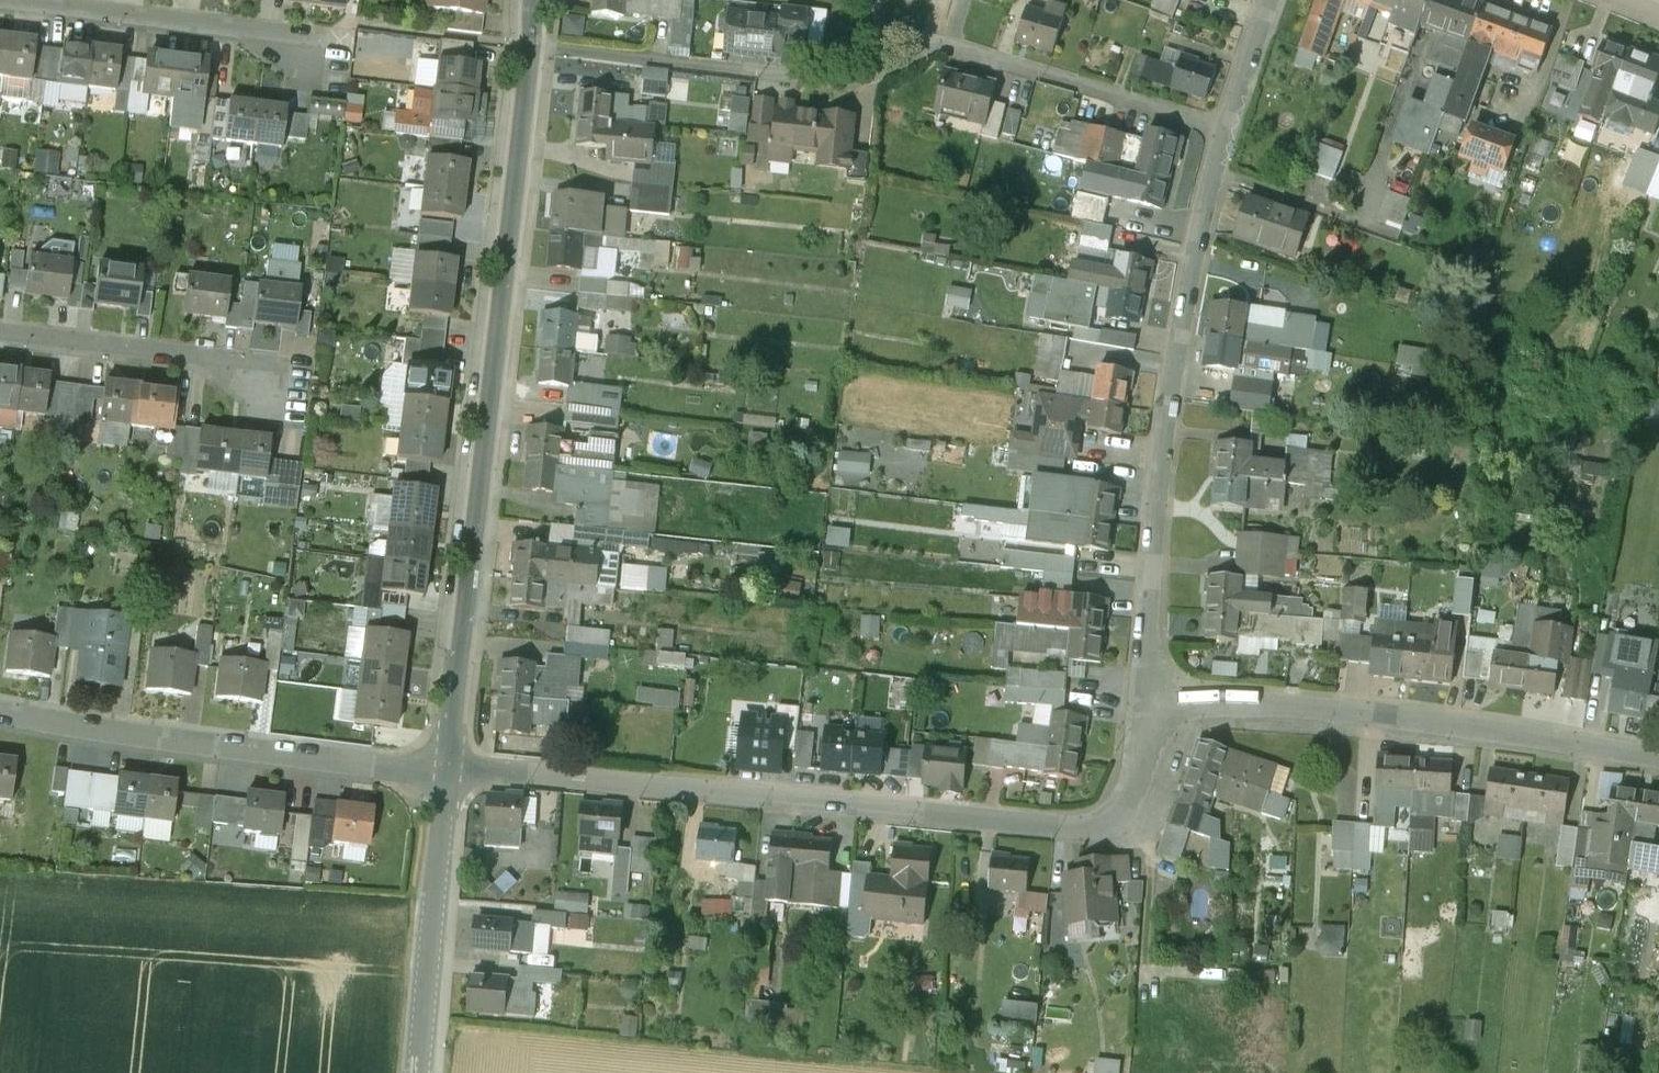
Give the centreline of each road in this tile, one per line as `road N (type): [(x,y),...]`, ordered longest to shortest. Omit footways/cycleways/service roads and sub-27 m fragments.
road 1 (residential): [(448,773),(1093,827),(1133,807),(1153,760),(1147,705)]
road 2 (tertiary): [(534,46),(448,773)]
road 3 (residential): [(534,46),(831,80),(875,75),(897,54),(950,45),(1226,127)]
road 4 (residential): [(1147,705),(1169,413),(1226,127)]
road 5 (residential): [(1658,760),(1334,713),(1147,705)]
road 6 (residential): [(448,773),(0,711)]
road 7 (residential): [(0,1),(224,29),(313,60)]
road 8 (tertiary): [(448,773),(421,1072)]
road 9 (residential): [(0,331),(194,355),(279,388)]
road 10 (residential): [(1226,127),(1270,0)]

